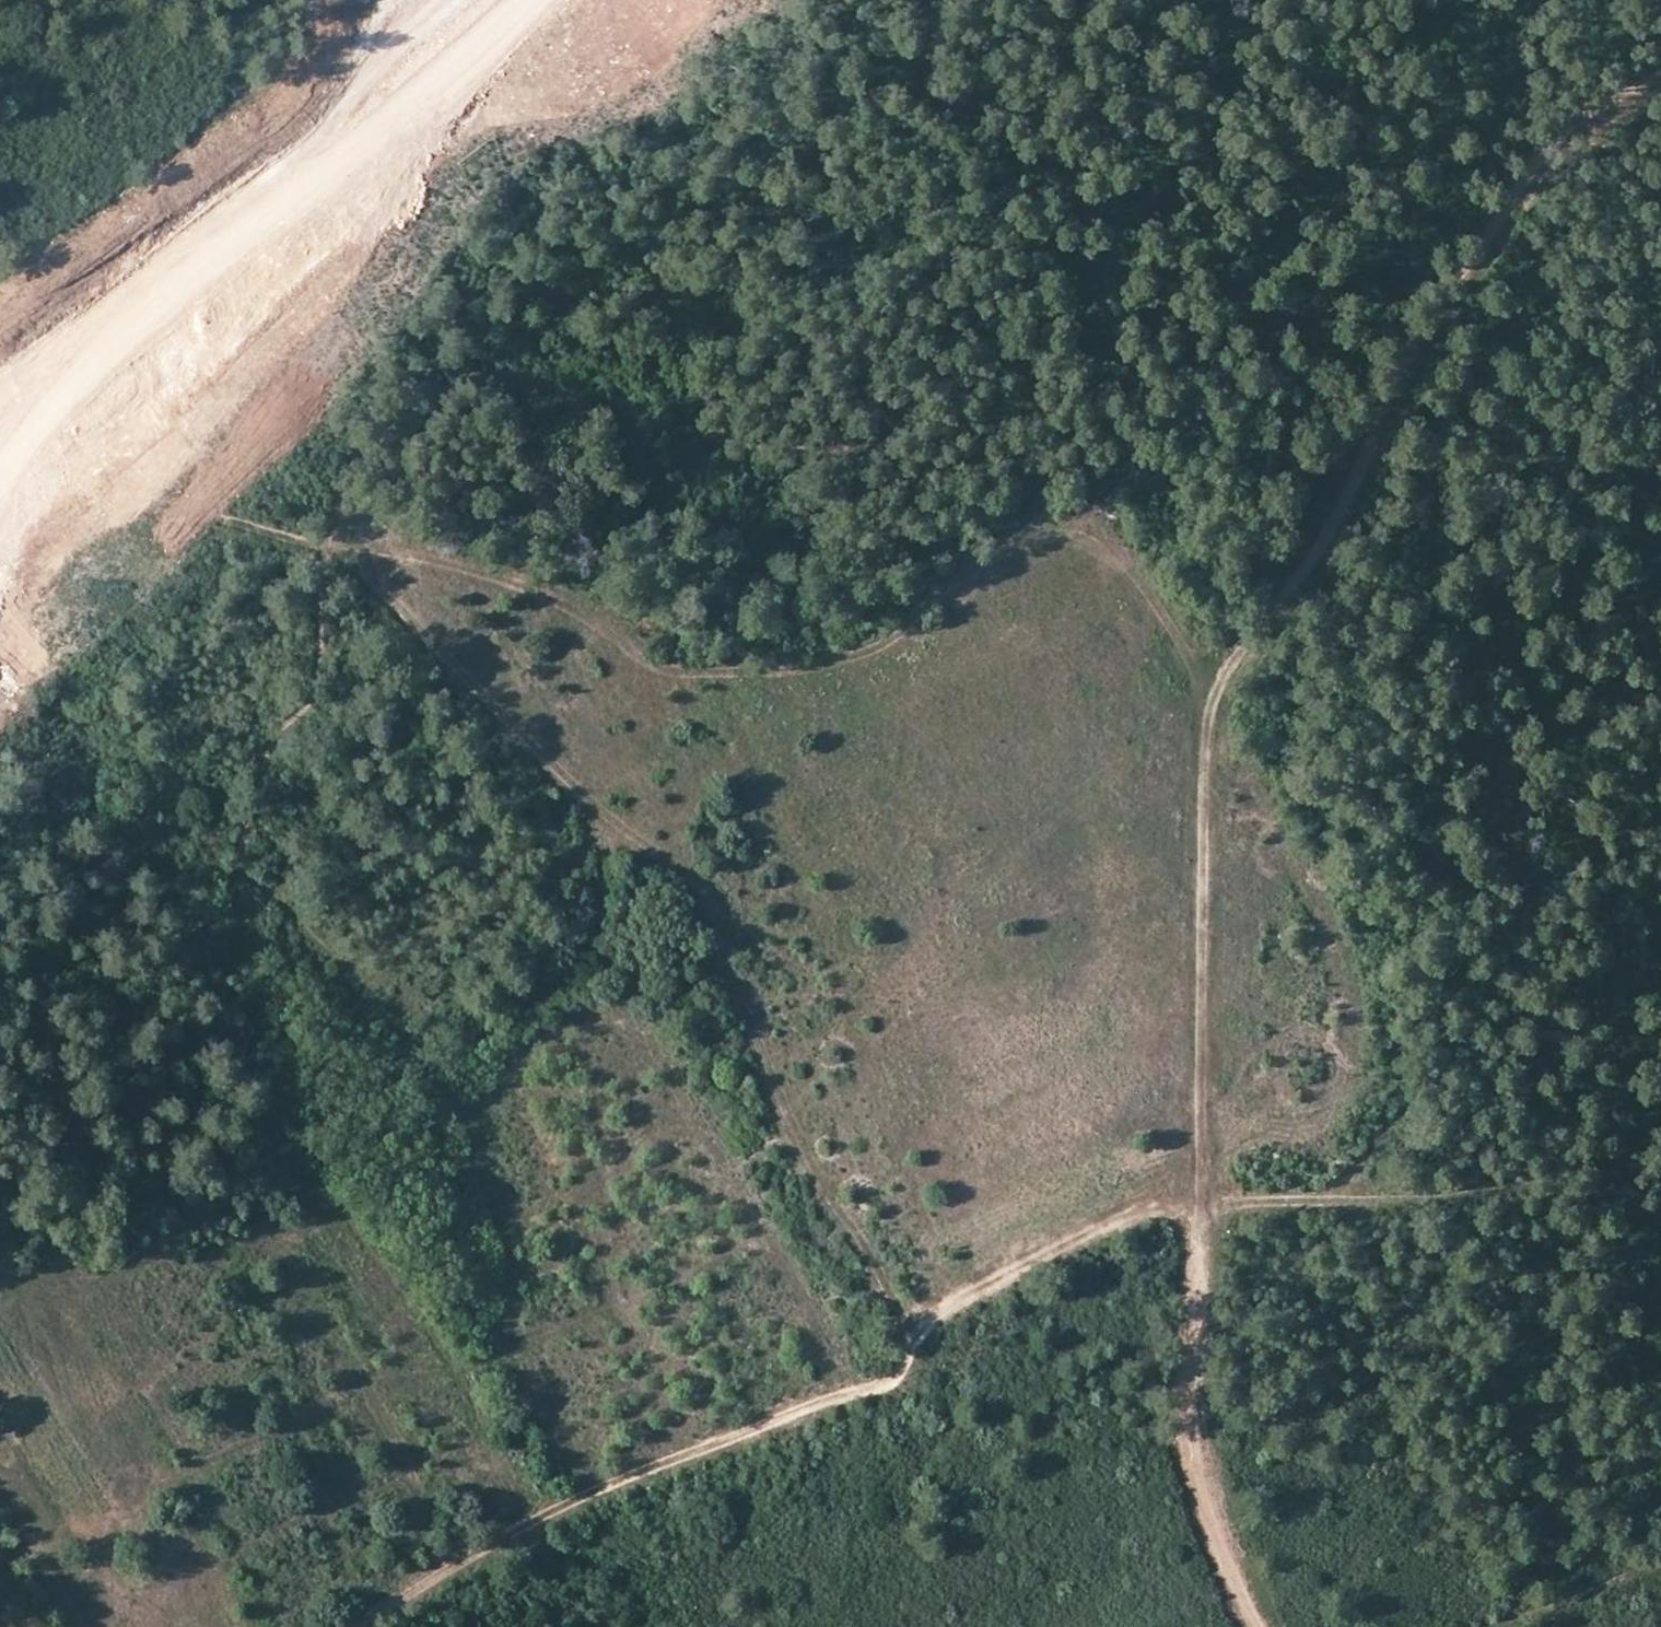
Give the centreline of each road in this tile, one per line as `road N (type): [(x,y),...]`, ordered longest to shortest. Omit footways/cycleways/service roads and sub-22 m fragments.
road 1 (track): [(1660,110),(1549,172),(1418,373),(1304,580),(1209,715),(1192,1213),(1204,1498),(1256,1626)]
road 2 (primary): [(517,0),(0,473)]

